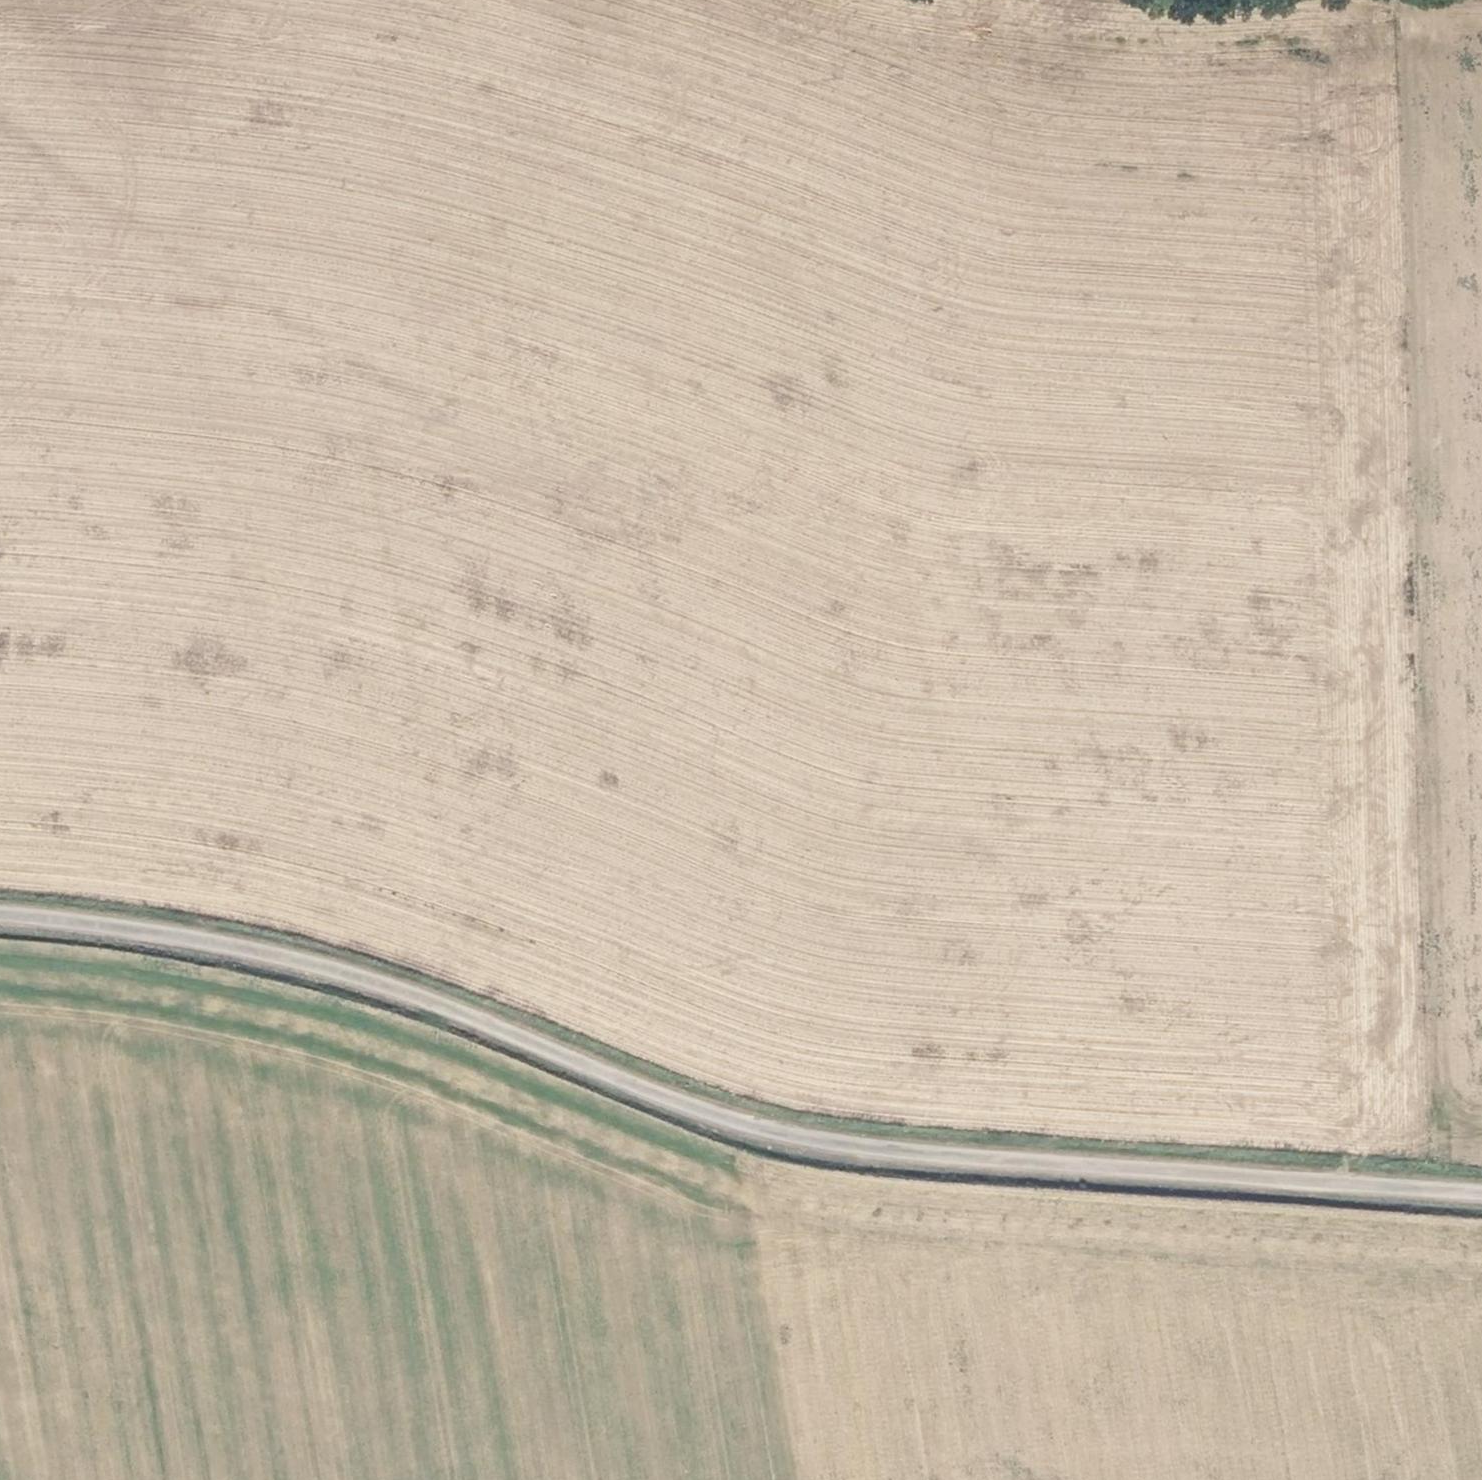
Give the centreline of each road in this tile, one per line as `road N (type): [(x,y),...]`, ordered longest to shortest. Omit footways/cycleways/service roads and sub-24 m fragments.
road 1 (unclassified): [(1481,1193),(898,1150),(765,1128),(322,966),(192,935),(0,910)]

